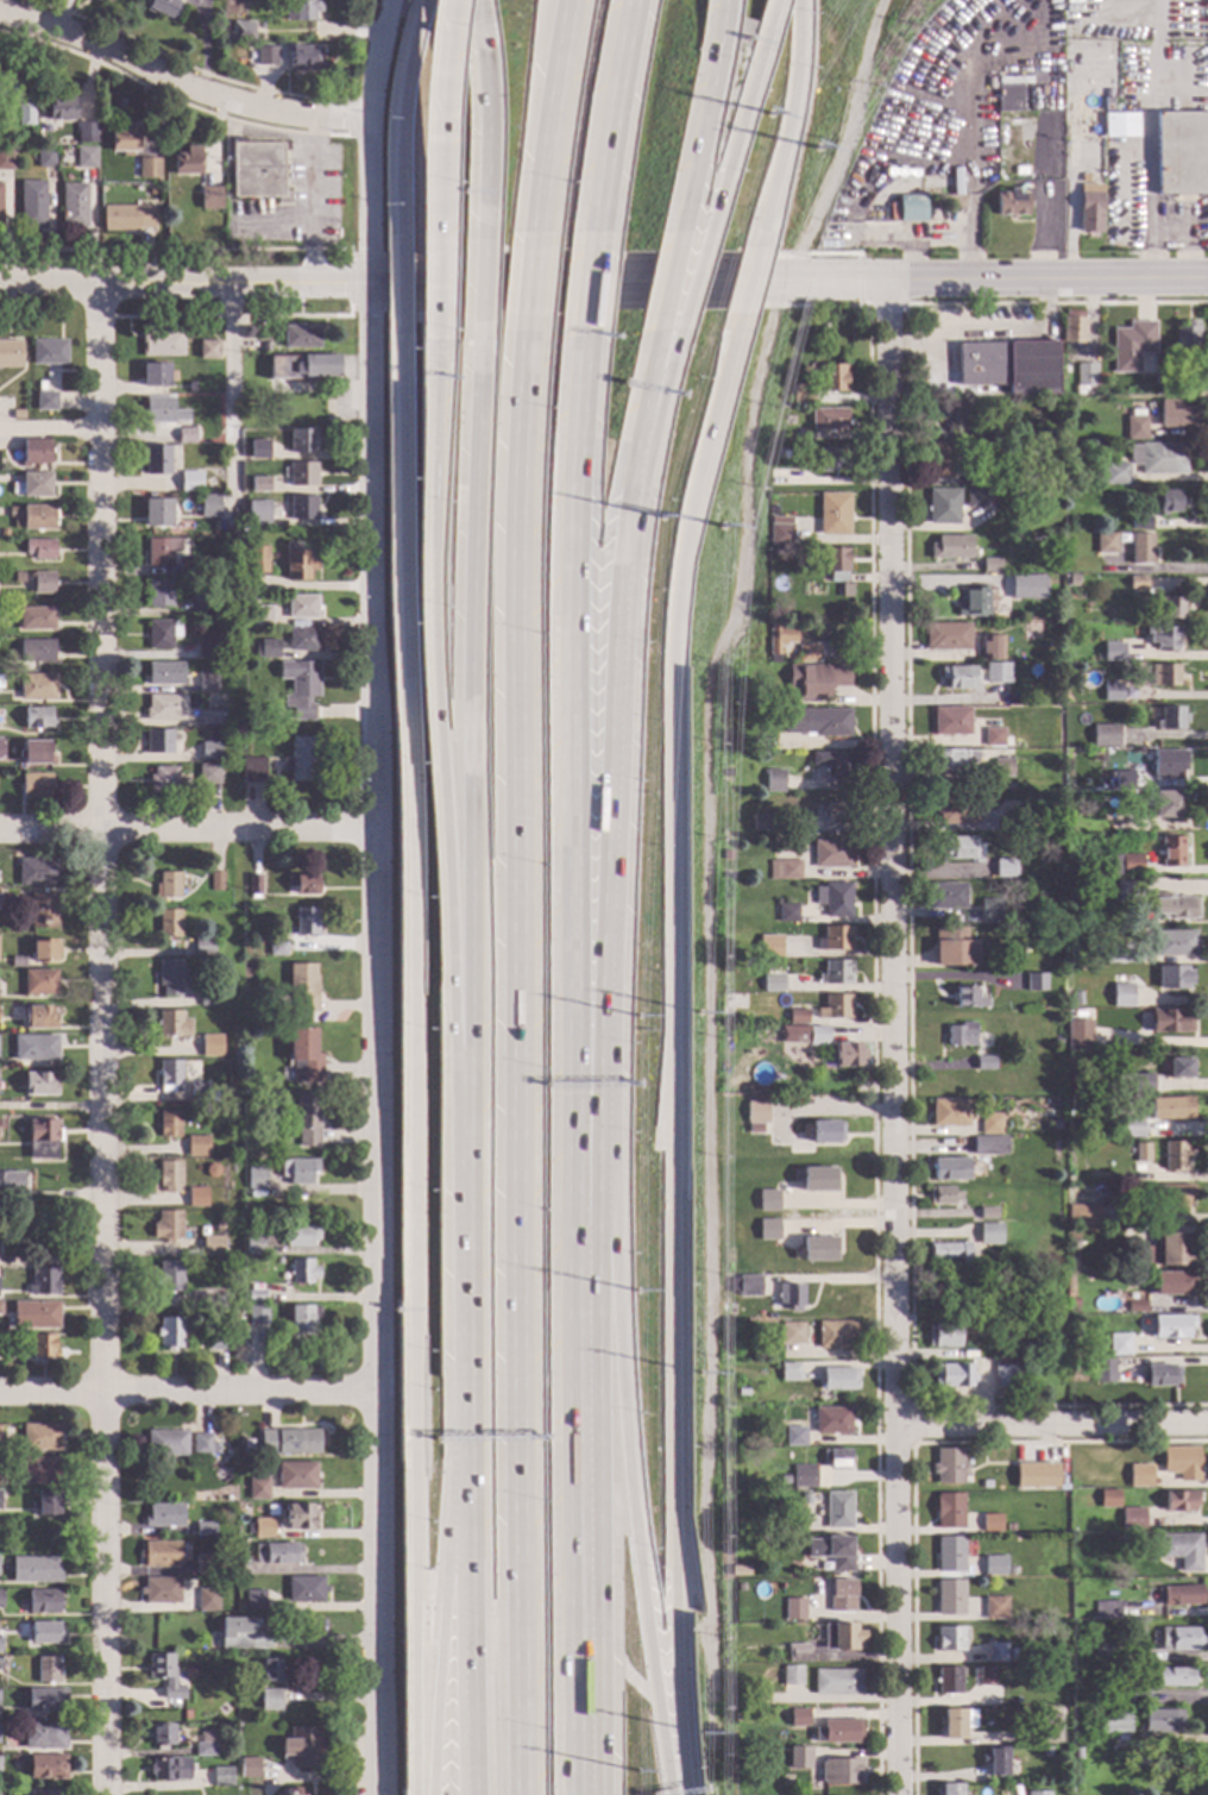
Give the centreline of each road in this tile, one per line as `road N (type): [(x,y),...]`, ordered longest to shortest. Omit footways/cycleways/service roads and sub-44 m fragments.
road 1 (residential): [(97,282),(107,1794)]
road 2 (residential): [(886,283),(898,1794)]
road 3 (tertiary): [(370,283),(376,1794)]
road 4 (motorway): [(681,1794),(671,608),(732,340)]
road 5 (motorway): [(392,345),(392,596),(411,1017),(414,1794)]
road 6 (motorway): [(511,621),(520,1794)]
road 7 (motorway): [(575,1289),(568,491)]
road 8 (motorway): [(600,1176),(615,680),(623,559),(653,388)]
road 9 (motorway): [(473,351),(461,641),(466,1106)]
road 10 (motorway): [(434,356),(435,764),(452,1042),(466,1106)]
road 11 (motorway): [(672,1794),(646,1643),(600,1176)]
road 12 (motorway): [(578,1794),(575,1289)]
road 13 (tertiary): [(807,284),(370,283)]
road 14 (tertiary): [(1207,281),(807,284)]
road 15 (residential): [(370,124),(295,117),(215,96),(0,18)]
road 16 (residential): [(372,1392),(0,1391)]
road 17 (residential): [(371,829),(0,830)]
road 18 (residential): [(370,283),(0,283)]
road 19 (motorway): [(466,1106),(464,1460)]
road 20 (motorway): [(464,1460),(446,1567),(434,1794)]
road 21 (motorway): [(464,1460),(470,1794)]
road 22 (residential): [(1207,1429),(896,1430)]
road 23 (residential): [(392,0),(370,124),(370,283)]
road 24 (motorway): [(521,343),(511,621)]
road 25 (motorway): [(754,256),(788,126),(797,0)]
road 26 (motorway): [(439,113),(434,356)]
road 27 (motorway): [(419,0),(397,101),(392,239)]
road 28 (motorway): [(569,0),(531,236)]
road 29 (motorway): [(592,230),(635,0)]
road 30 (motorway): [(469,0),(479,74),(474,230)]
road 31 (motorway): [(679,219),(718,6)]
road 32 (motorway): [(706,228),(761,38)]
road 33 (motorway): [(653,388),(679,219)]
road 34 (motorway): [(653,388),(706,228)]
road 35 (motorway): [(568,491),(581,339)]
road 36 (motorway): [(474,230),(473,351)]

